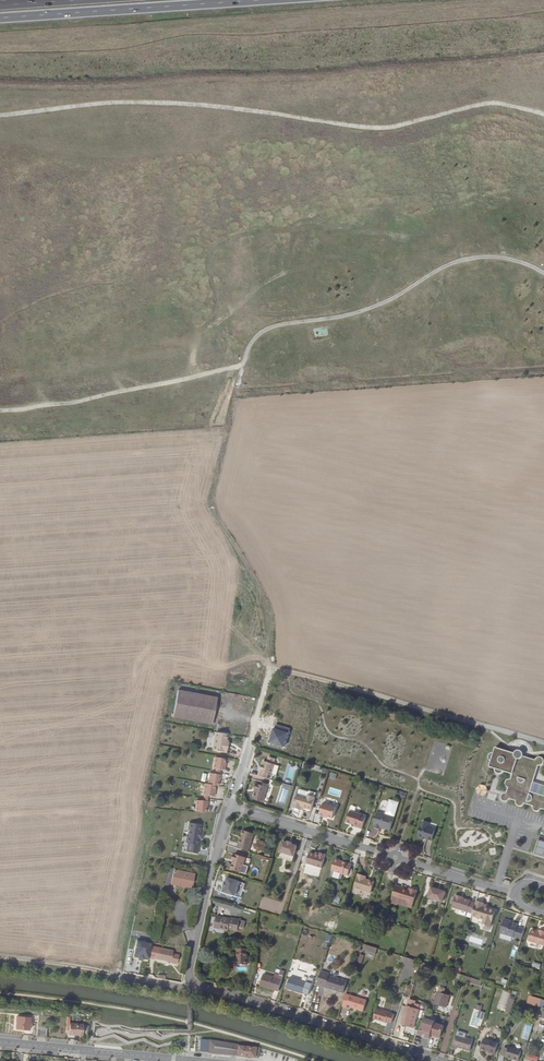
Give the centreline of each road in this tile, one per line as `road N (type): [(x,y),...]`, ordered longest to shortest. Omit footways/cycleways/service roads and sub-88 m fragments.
road 1 (residential): [(440,1060),(189,983),(231,806)]
road 2 (track): [(543,744),(283,671),(263,690),(251,738)]
road 3 (residential): [(231,806),(518,895)]
road 4 (trunk): [(0,18),(264,0)]
road 5 (track): [(0,957),(189,983)]
road 6 (tertiary): [(0,1042),(186,1060)]

